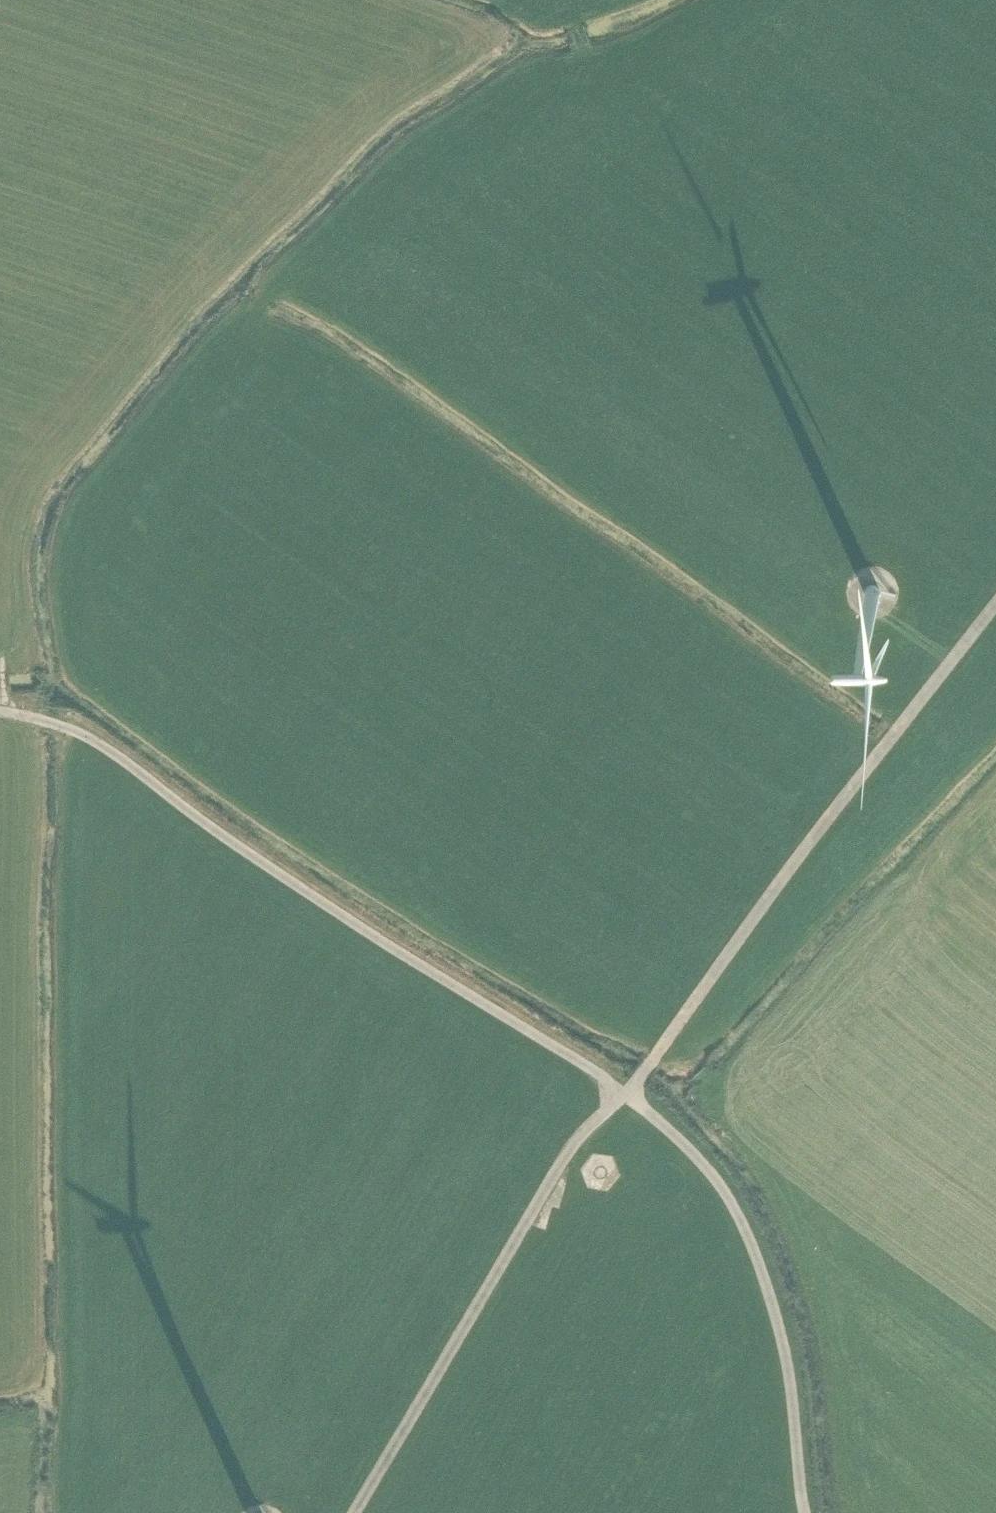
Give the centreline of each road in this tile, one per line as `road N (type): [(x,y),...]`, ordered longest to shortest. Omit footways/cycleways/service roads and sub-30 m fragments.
road 1 (track): [(811,1512),(767,1269),(709,1170),(627,1095),(102,746),(46,720),(0,715)]
road 2 (track): [(351,1512),(579,1136),(627,1095),(871,762),(995,611)]

